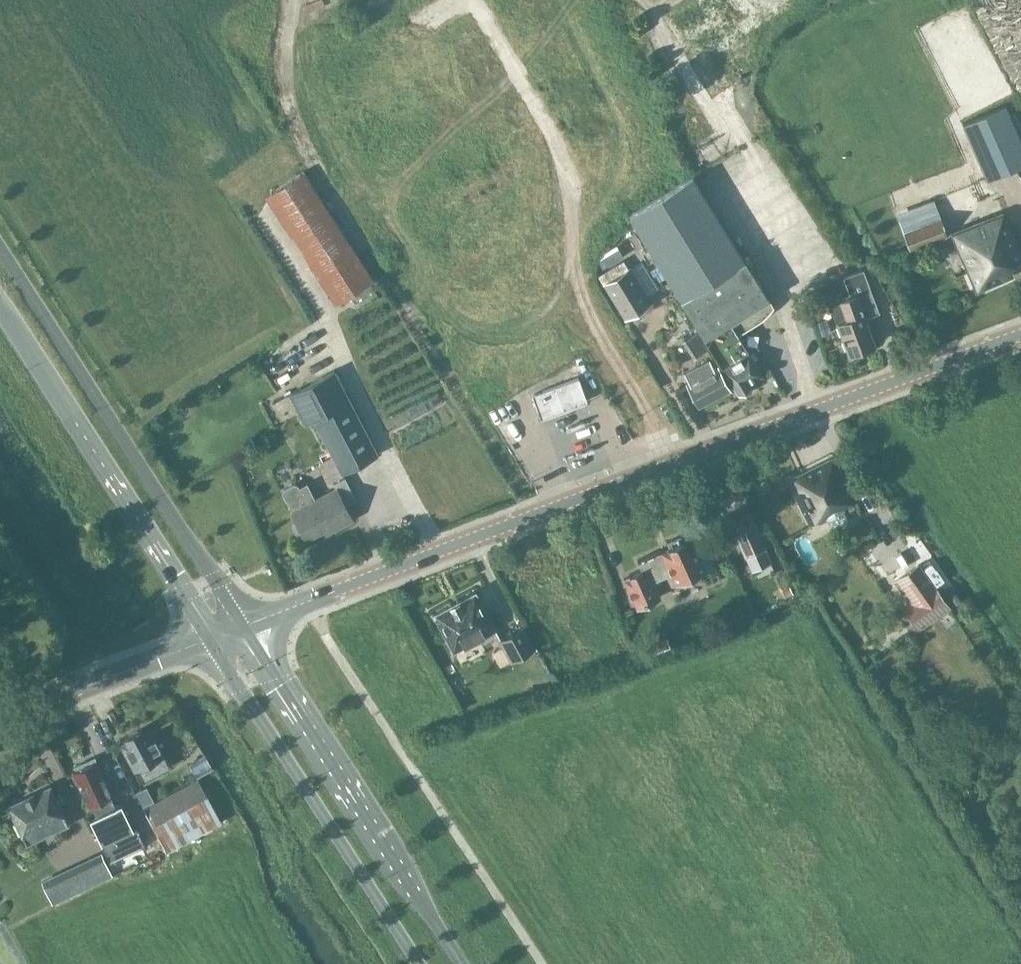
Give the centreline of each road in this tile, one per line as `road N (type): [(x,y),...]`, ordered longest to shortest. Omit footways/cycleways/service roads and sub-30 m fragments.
road 1 (tertiary): [(243,627),(1020,335)]
road 2 (track): [(674,462),(581,291),(552,126),(476,0)]
road 3 (tertiary): [(243,627),(0,245)]
road 4 (track): [(310,602),(542,963)]
road 5 (tertiary): [(461,963),(243,627)]
road 6 (tertiary): [(0,304),(211,639)]
road 7 (tertiary): [(211,639),(419,963)]
road 8 (unclassified): [(0,720),(211,639)]

